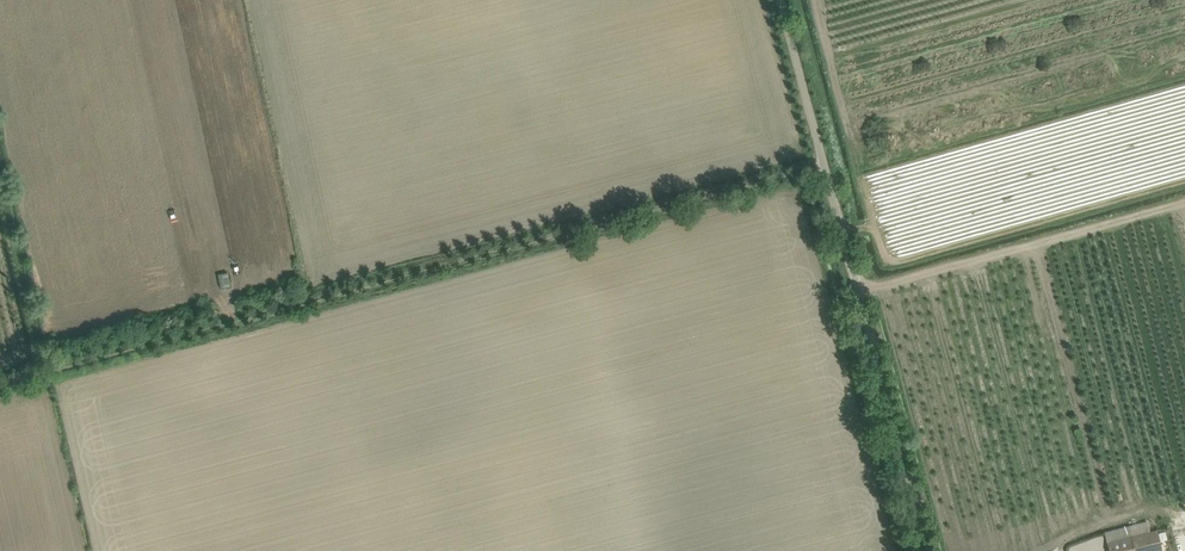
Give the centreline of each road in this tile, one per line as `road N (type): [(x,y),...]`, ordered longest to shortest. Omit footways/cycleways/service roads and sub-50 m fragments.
road 1 (track): [(825,197),(0,396)]
road 2 (unclassified): [(918,550),(773,0)]

